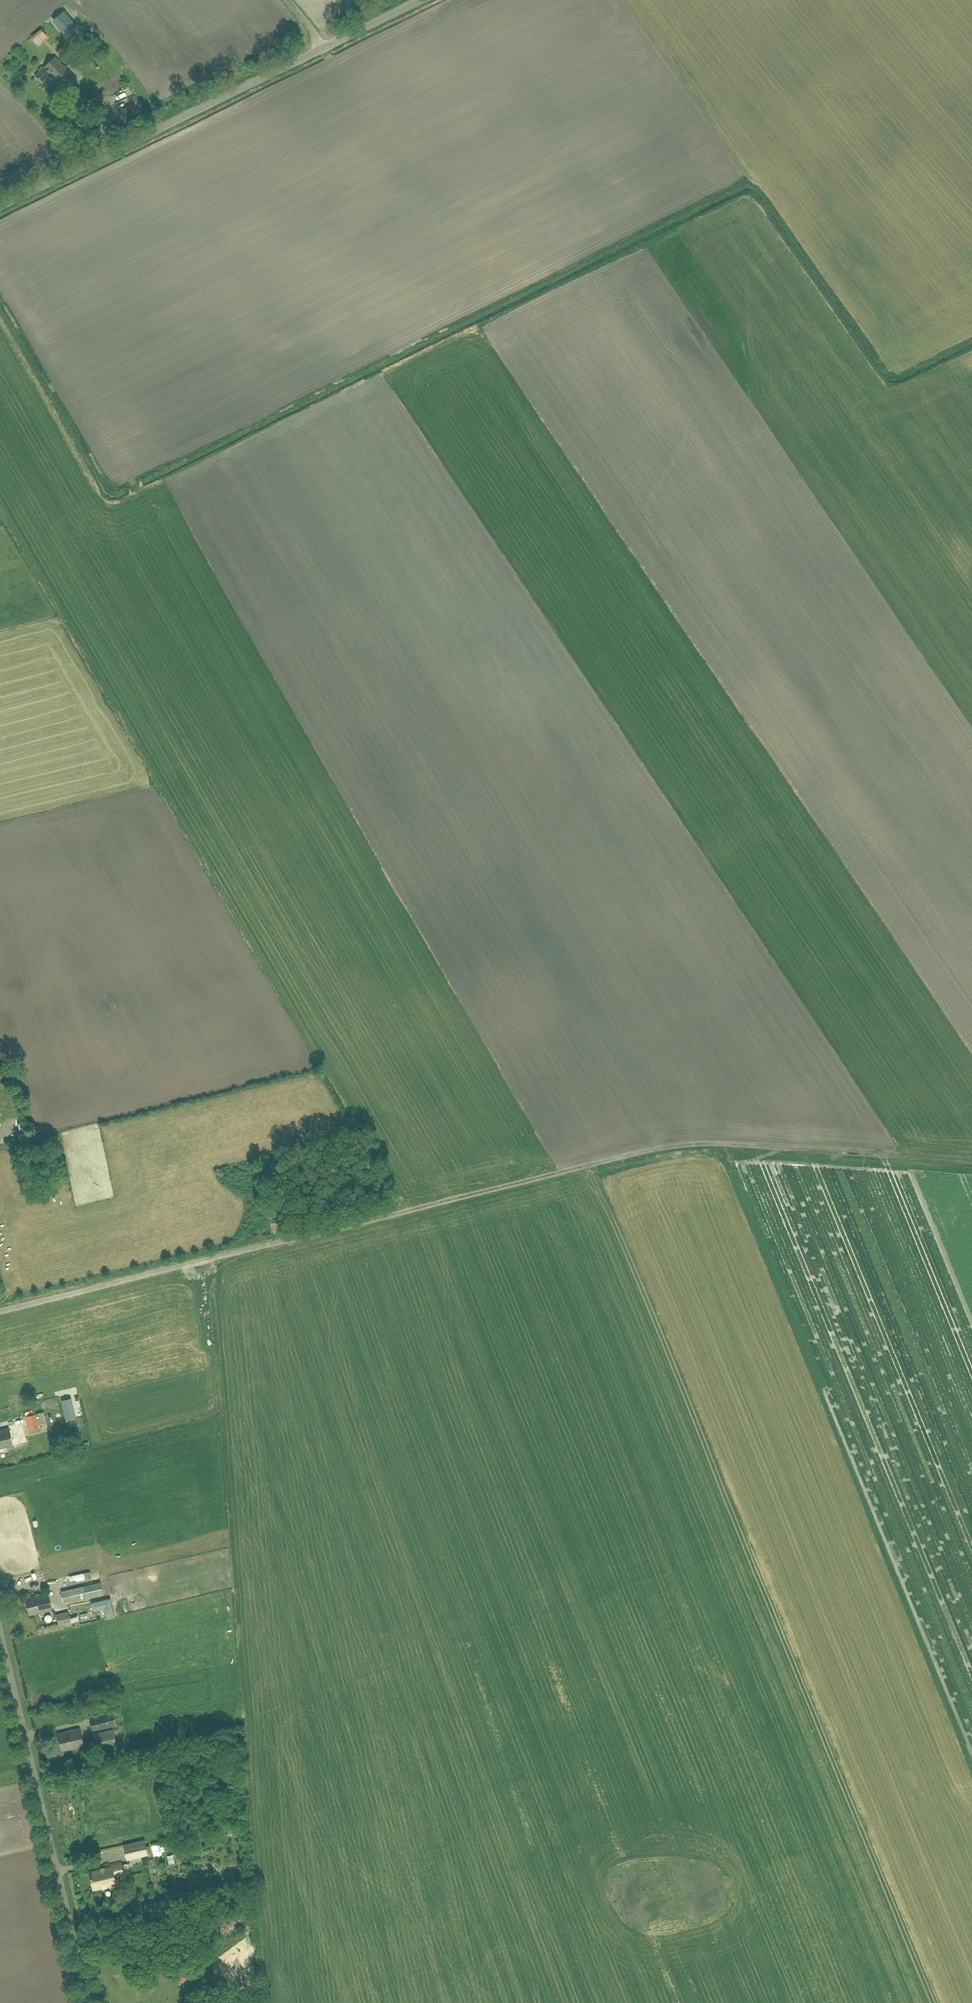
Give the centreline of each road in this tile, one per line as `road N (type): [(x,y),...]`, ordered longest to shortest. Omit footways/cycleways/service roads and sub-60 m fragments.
road 1 (unclassified): [(0,1311),(668,1144),(831,1149)]
road 2 (unclassified): [(0,209),(425,0)]
road 3 (unclassified): [(87,2002),(0,1630)]
road 4 (track): [(971,1158),(831,1149)]

